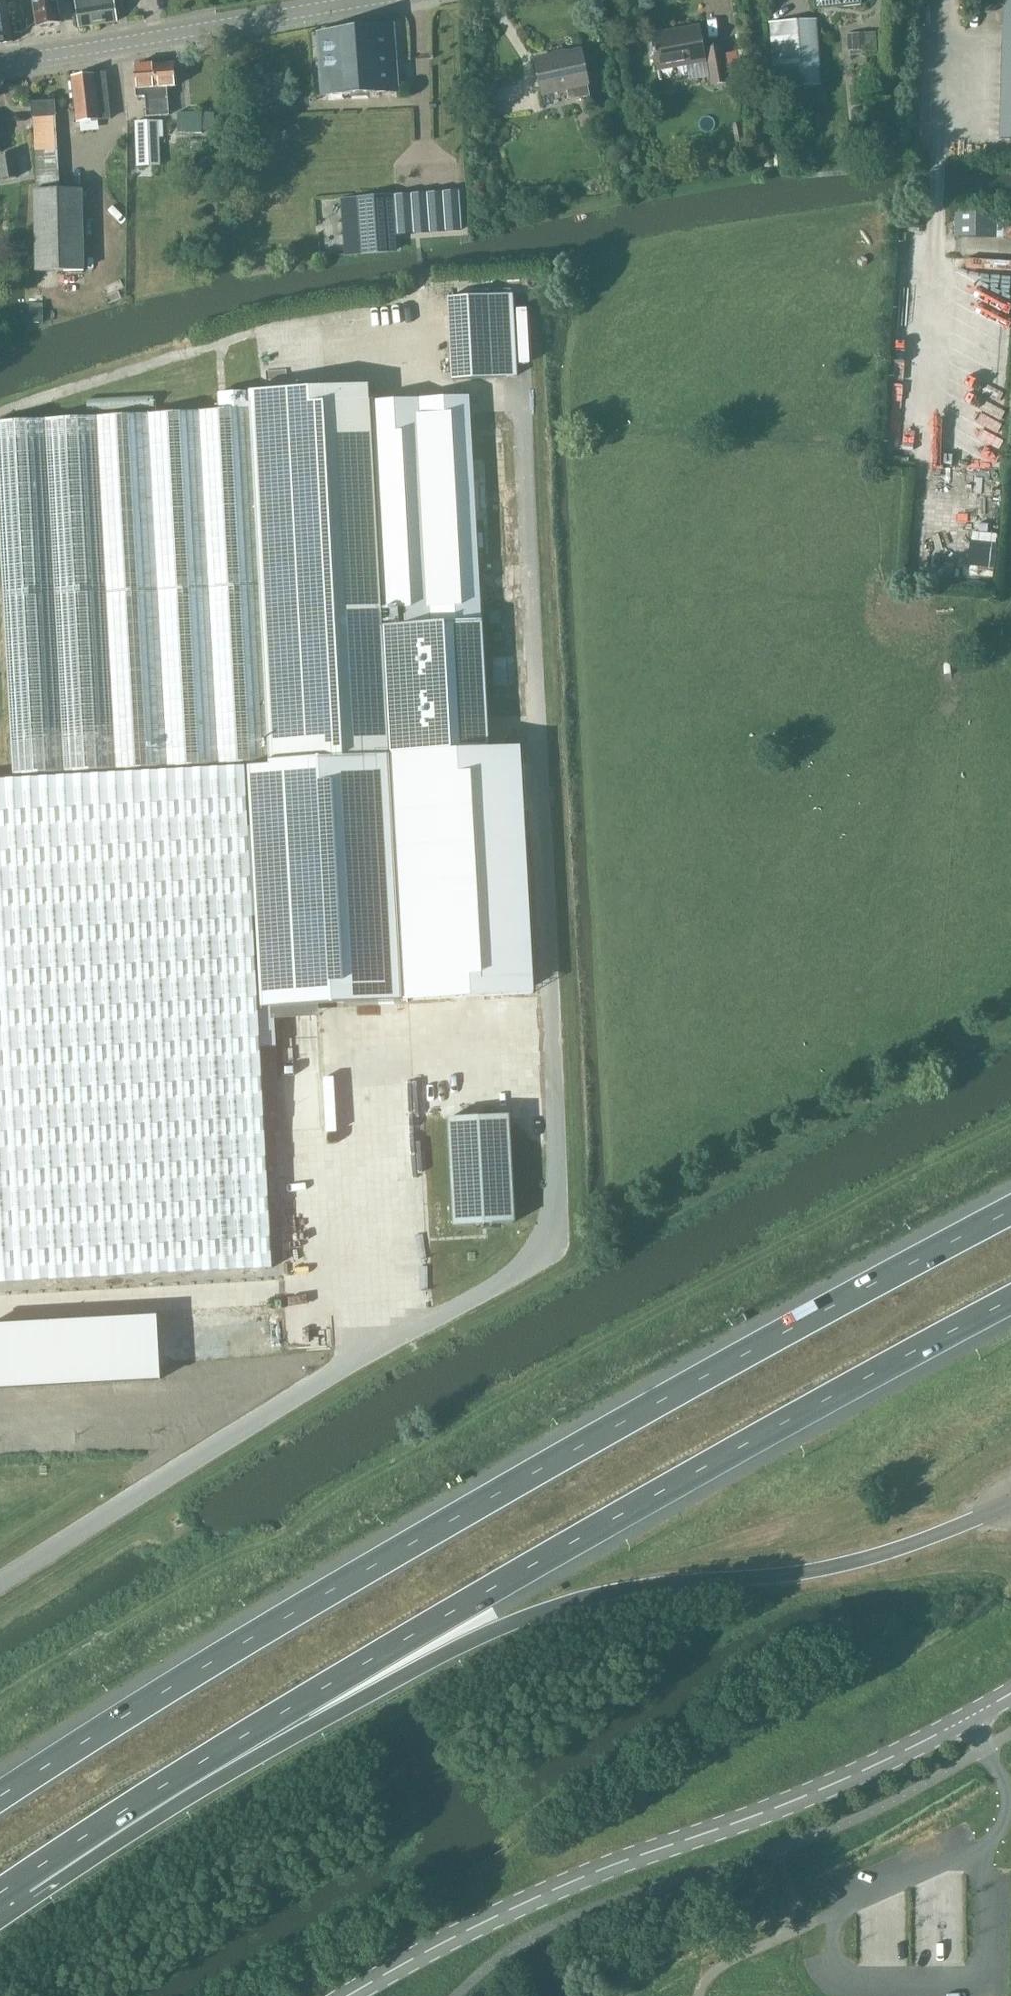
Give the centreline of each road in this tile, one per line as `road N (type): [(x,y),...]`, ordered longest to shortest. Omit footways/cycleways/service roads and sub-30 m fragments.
road 1 (motorway): [(0,1898),(346,1674),(1010,1302)]
road 2 (motorway): [(1010,1213),(700,1377),(309,1606),(0,1799)]
road 3 (motorway): [(0,1914),(261,1754),(509,1624),(658,1585),(833,1570),(954,1529)]
road 4 (secondary): [(353,1995),(560,1889),(826,1788),(1010,1694)]
road 5 (tertiary): [(0,64),(358,0)]

